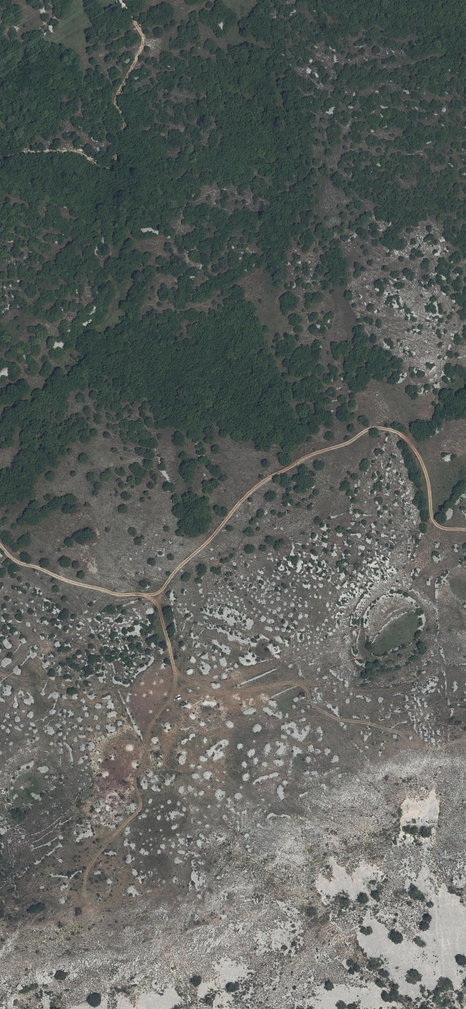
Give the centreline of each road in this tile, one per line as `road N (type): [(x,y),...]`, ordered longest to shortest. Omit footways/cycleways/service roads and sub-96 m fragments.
road 1 (track): [(465,529),(434,523),(428,476),(406,437),(369,429),(264,483),(152,597),(62,579),(16,562),(0,543)]
road 2 (track): [(0,157),(75,148),(107,172),(132,173),(220,122),(295,131),(329,86),(465,45)]
road 3 (track): [(152,597),(175,686),(145,733),(136,776),(141,809),(106,845),(84,891)]
road 4 (track): [(175,672),(214,692),(300,684),(330,716),(411,733),(427,747),(465,736)]

